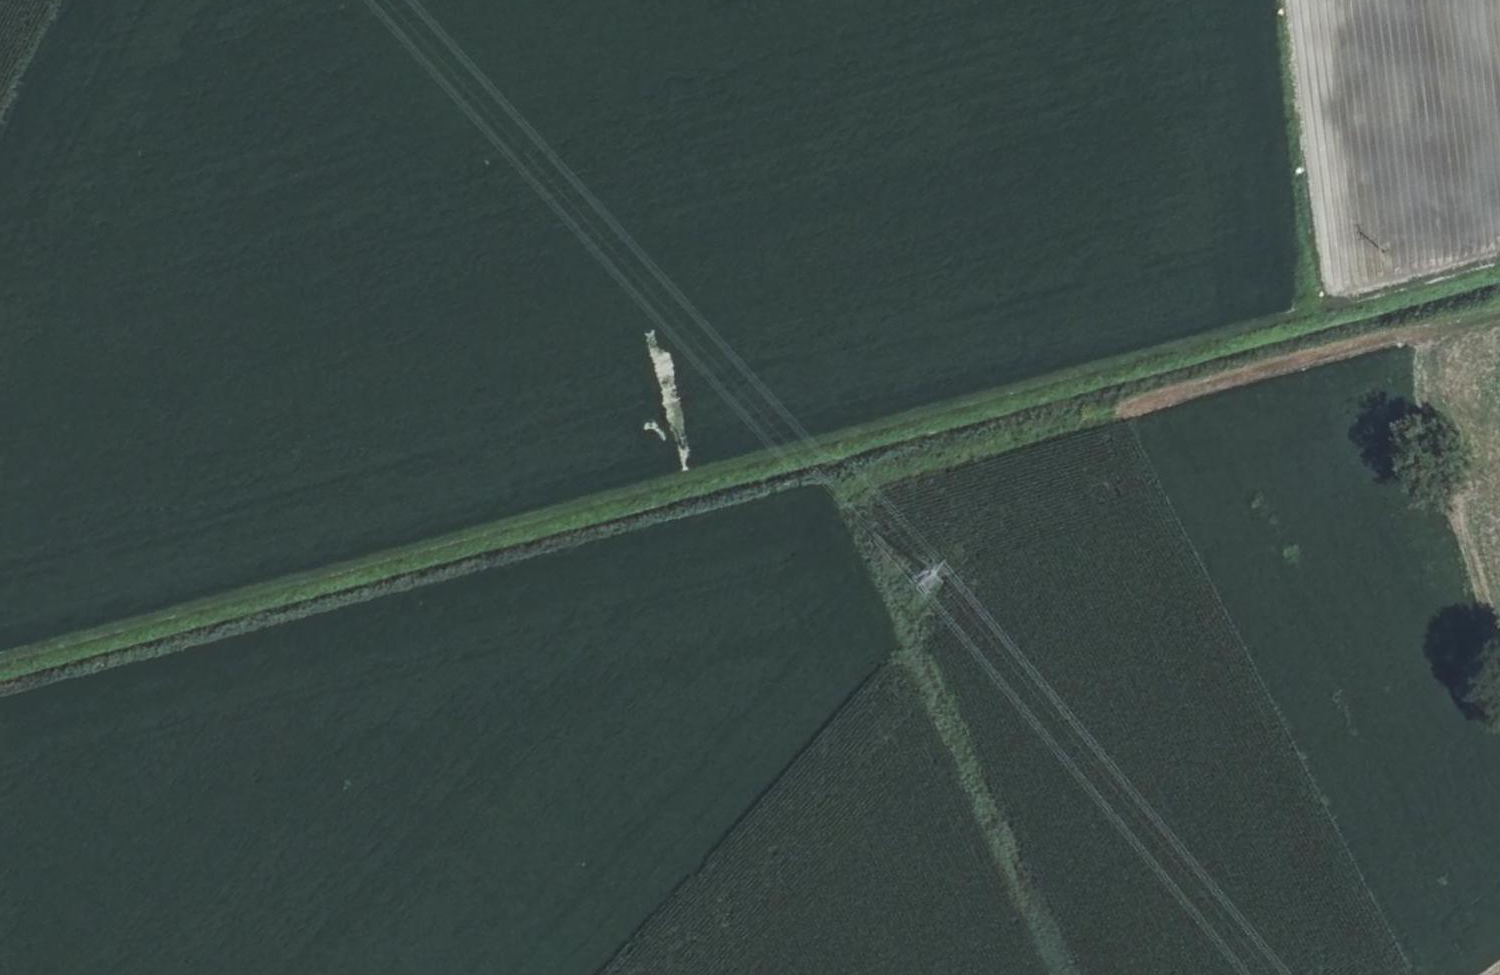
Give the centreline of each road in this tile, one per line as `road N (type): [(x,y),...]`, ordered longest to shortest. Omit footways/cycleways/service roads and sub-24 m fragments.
road 1 (track): [(0,657),(1354,299)]
road 2 (track): [(1354,299),(1331,294),(1320,274),(1283,0)]
road 3 (track): [(1499,259),(1354,299)]

